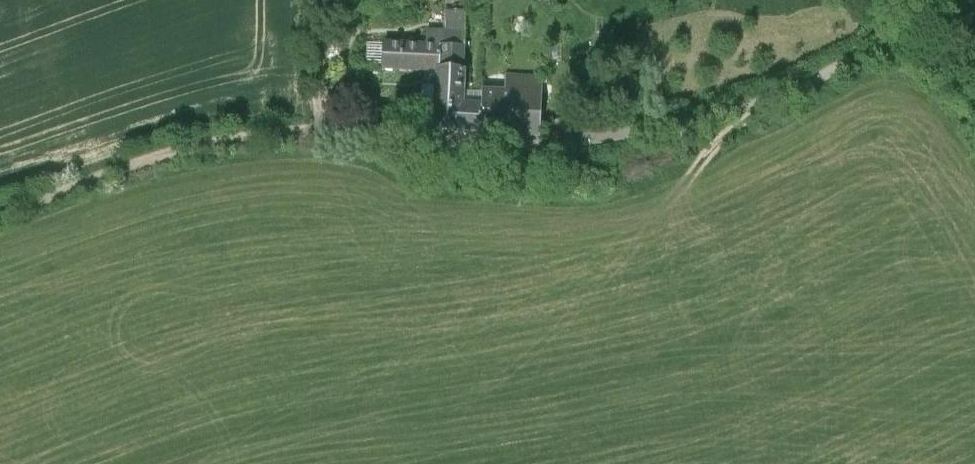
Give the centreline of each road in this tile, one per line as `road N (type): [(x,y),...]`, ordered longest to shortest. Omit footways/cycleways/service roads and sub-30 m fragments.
road 1 (unclassified): [(351,131),(539,144),(643,130),(781,93),(855,57),(880,37),(898,0)]
road 2 (track): [(164,155),(264,132),(351,131)]
road 3 (track): [(164,155),(0,213)]
road 4 (track): [(974,111),(888,26)]

